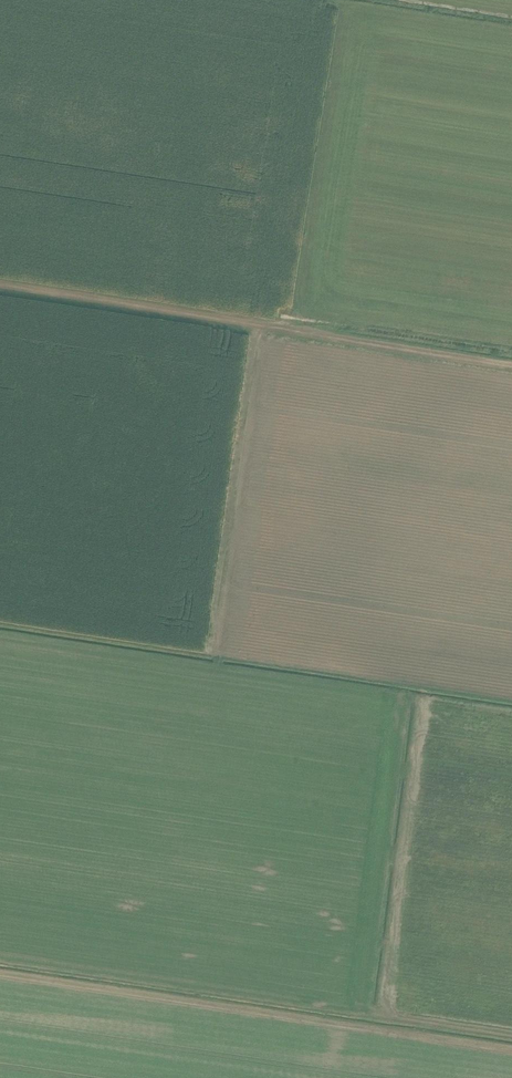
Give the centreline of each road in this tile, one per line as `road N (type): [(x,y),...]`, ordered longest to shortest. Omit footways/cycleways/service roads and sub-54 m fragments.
road 1 (track): [(511,367),(0,287)]
road 2 (track): [(511,1043),(0,972)]

